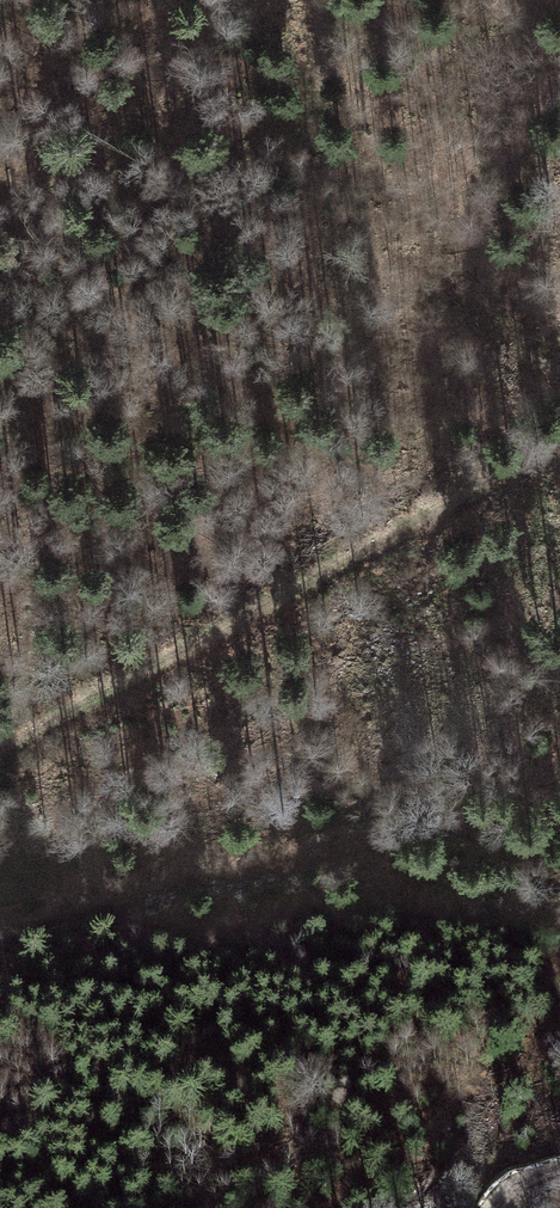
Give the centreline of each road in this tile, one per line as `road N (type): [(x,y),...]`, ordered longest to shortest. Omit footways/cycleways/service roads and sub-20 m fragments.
road 1 (track): [(0,743),(559,446)]
road 2 (track): [(0,935),(158,907)]

